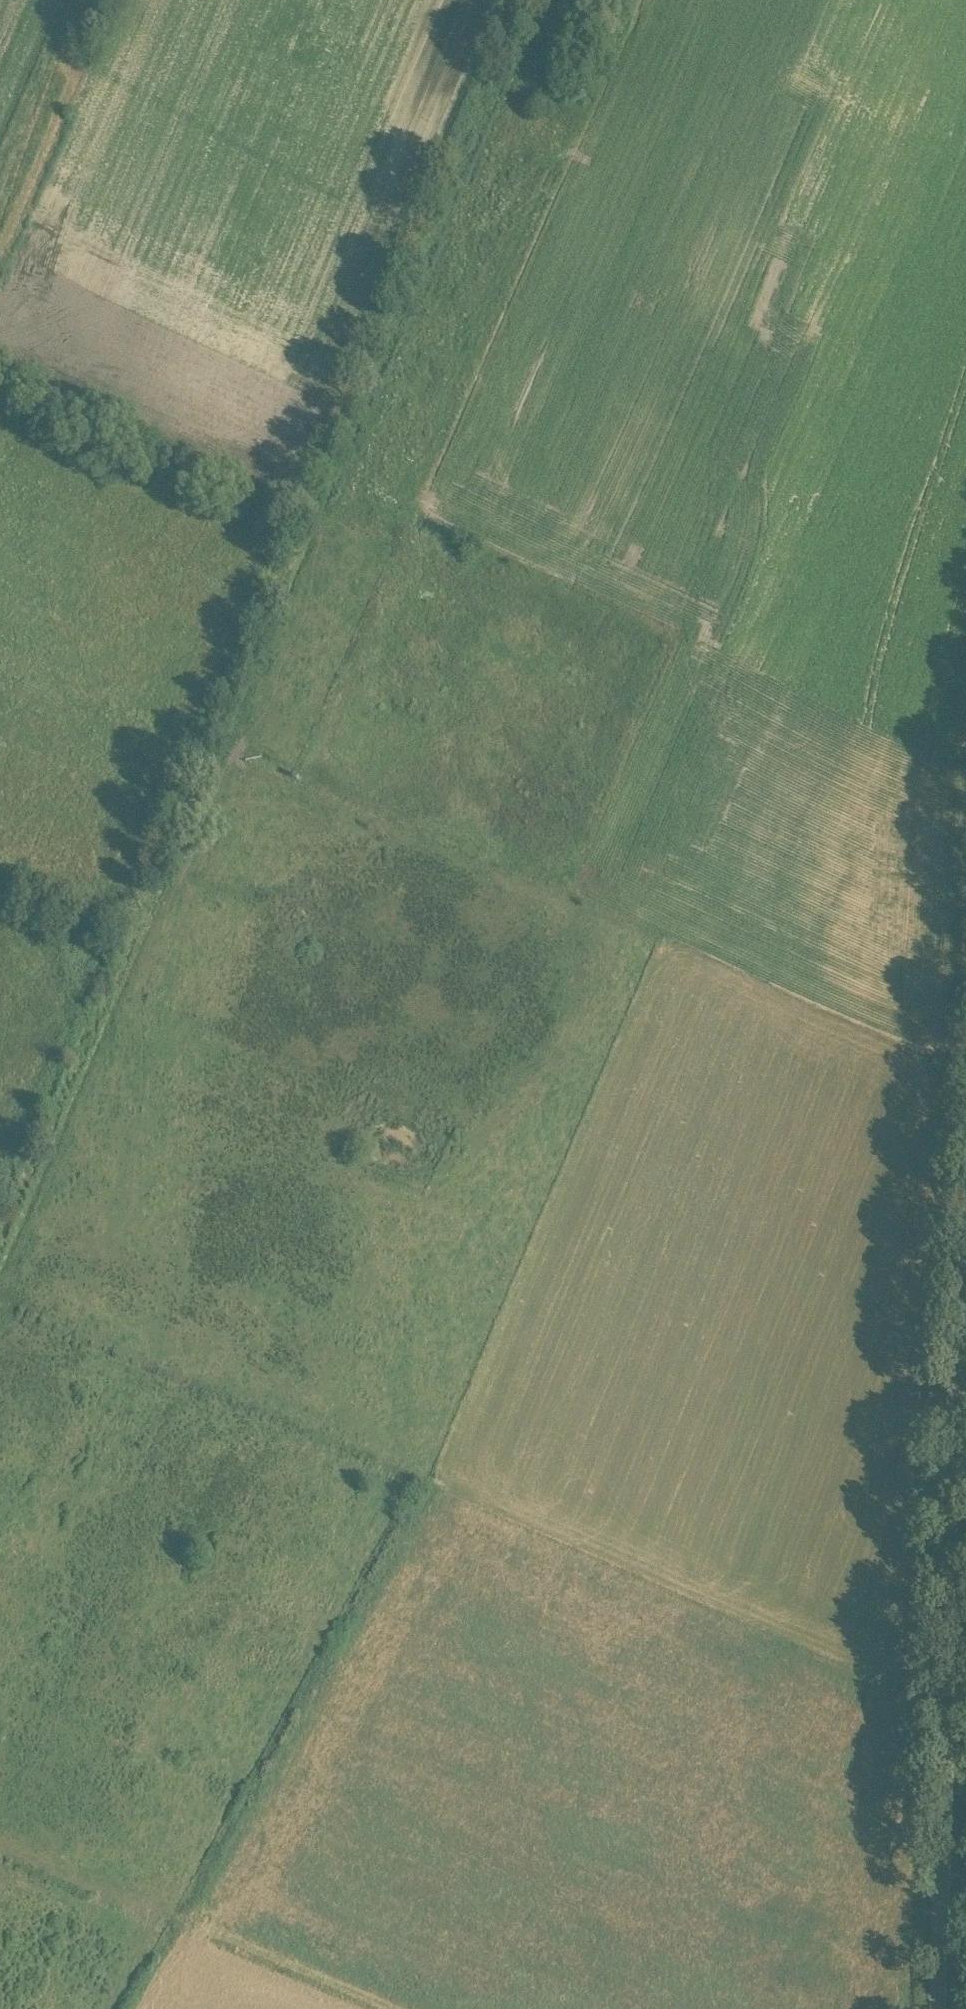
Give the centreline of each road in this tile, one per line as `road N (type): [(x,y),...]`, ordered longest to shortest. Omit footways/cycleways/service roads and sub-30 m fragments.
road 1 (unclassified): [(933,2008),(965,1053)]

